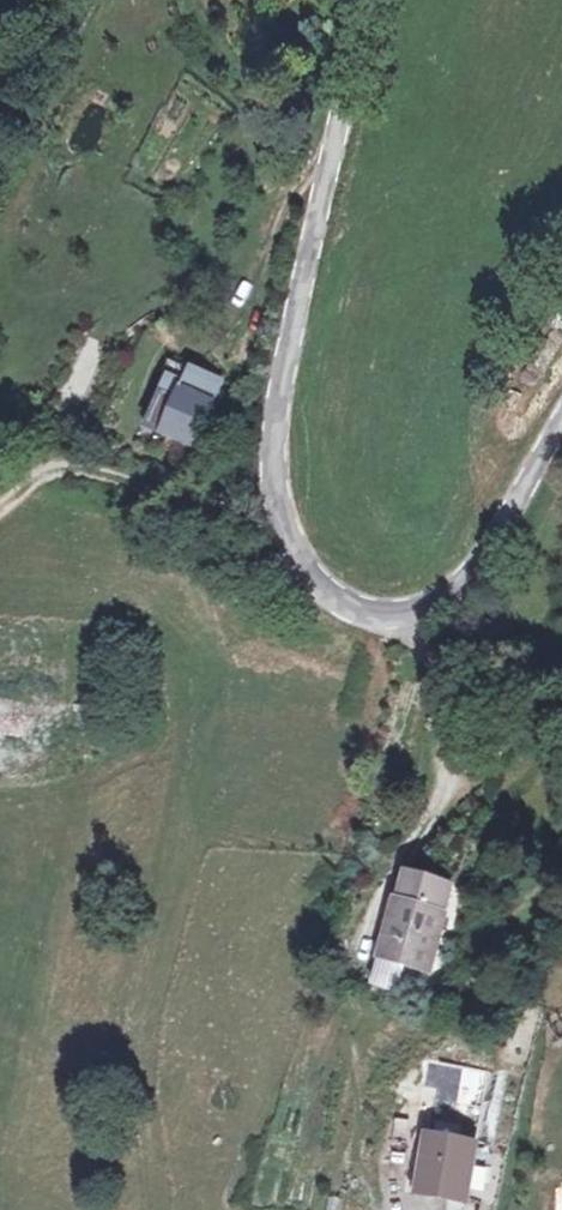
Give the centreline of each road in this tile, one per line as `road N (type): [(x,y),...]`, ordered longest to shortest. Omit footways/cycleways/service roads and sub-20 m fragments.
road 1 (unclassified): [(369,0),(278,413),(276,480),(310,576),(340,607),(368,616),(423,612),(473,574),(561,423)]
road 2 (track): [(441,687),(561,750)]

